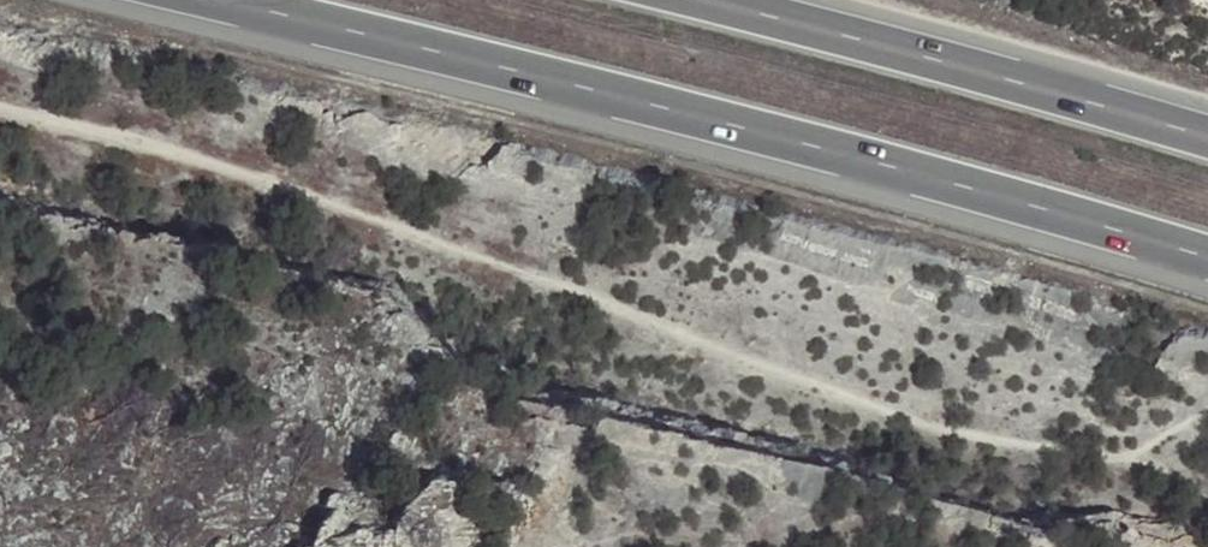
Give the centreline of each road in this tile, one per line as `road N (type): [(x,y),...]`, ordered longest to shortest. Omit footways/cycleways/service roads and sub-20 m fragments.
road 1 (track): [(0,111),(169,151),(434,241),(898,418),(1124,459),(1207,417)]
road 2 (motorway): [(226,0),(820,144),(1207,259)]
road 3 (motorway): [(1207,138),(706,0)]

